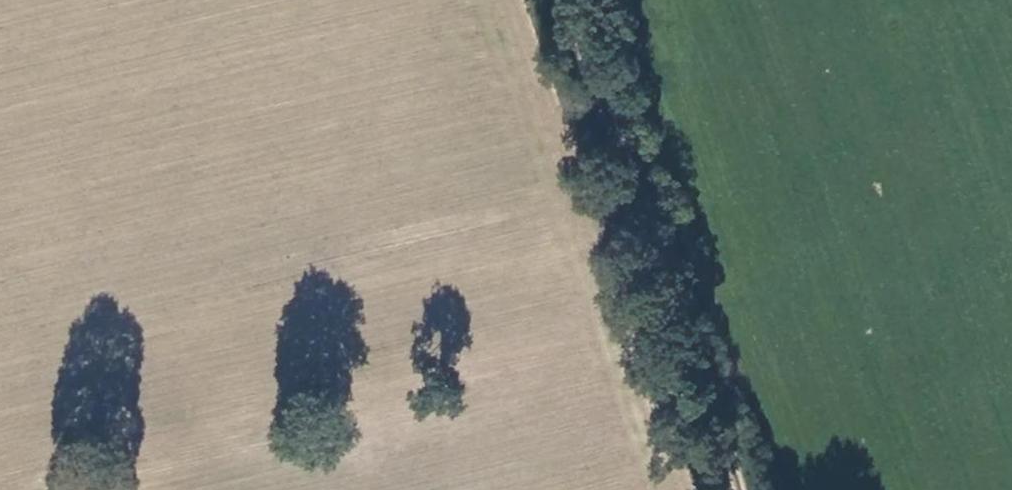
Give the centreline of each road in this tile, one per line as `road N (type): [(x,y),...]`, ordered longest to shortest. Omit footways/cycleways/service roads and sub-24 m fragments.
road 1 (track): [(741,489),(559,0)]

